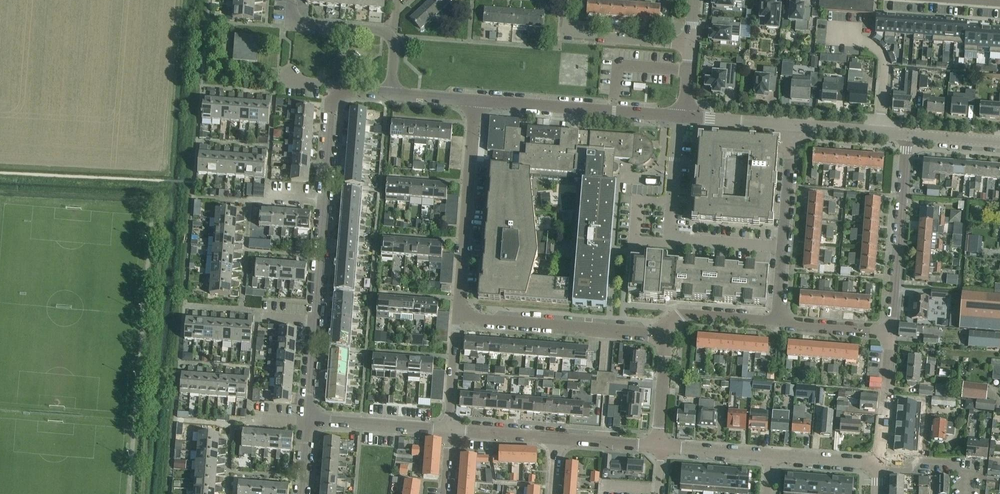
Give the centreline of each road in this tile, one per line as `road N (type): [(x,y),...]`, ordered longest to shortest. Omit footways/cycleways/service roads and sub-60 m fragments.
road 1 (residential): [(783,246),(670,237),(681,116)]
road 2 (residential): [(305,422),(323,201)]
road 3 (residential): [(457,317),(475,100)]
road 4 (residential): [(666,335),(457,317)]
road 5 (residential): [(475,100),(681,116)]
road 6 (unclassified): [(891,332),(907,134)]
road 7 (residential): [(323,201),(334,97),(391,94)]
road 8 (residential): [(690,44),(564,35),(567,0)]
road 9 (residential): [(305,422),(449,429)]
road 10 (unclassified): [(880,463),(891,332)]
road 11 (residential): [(390,35),(290,24),(292,0)]
road 12 (residential): [(783,246),(792,125)]
road 13 (residential): [(666,335),(683,314),(777,321)]

